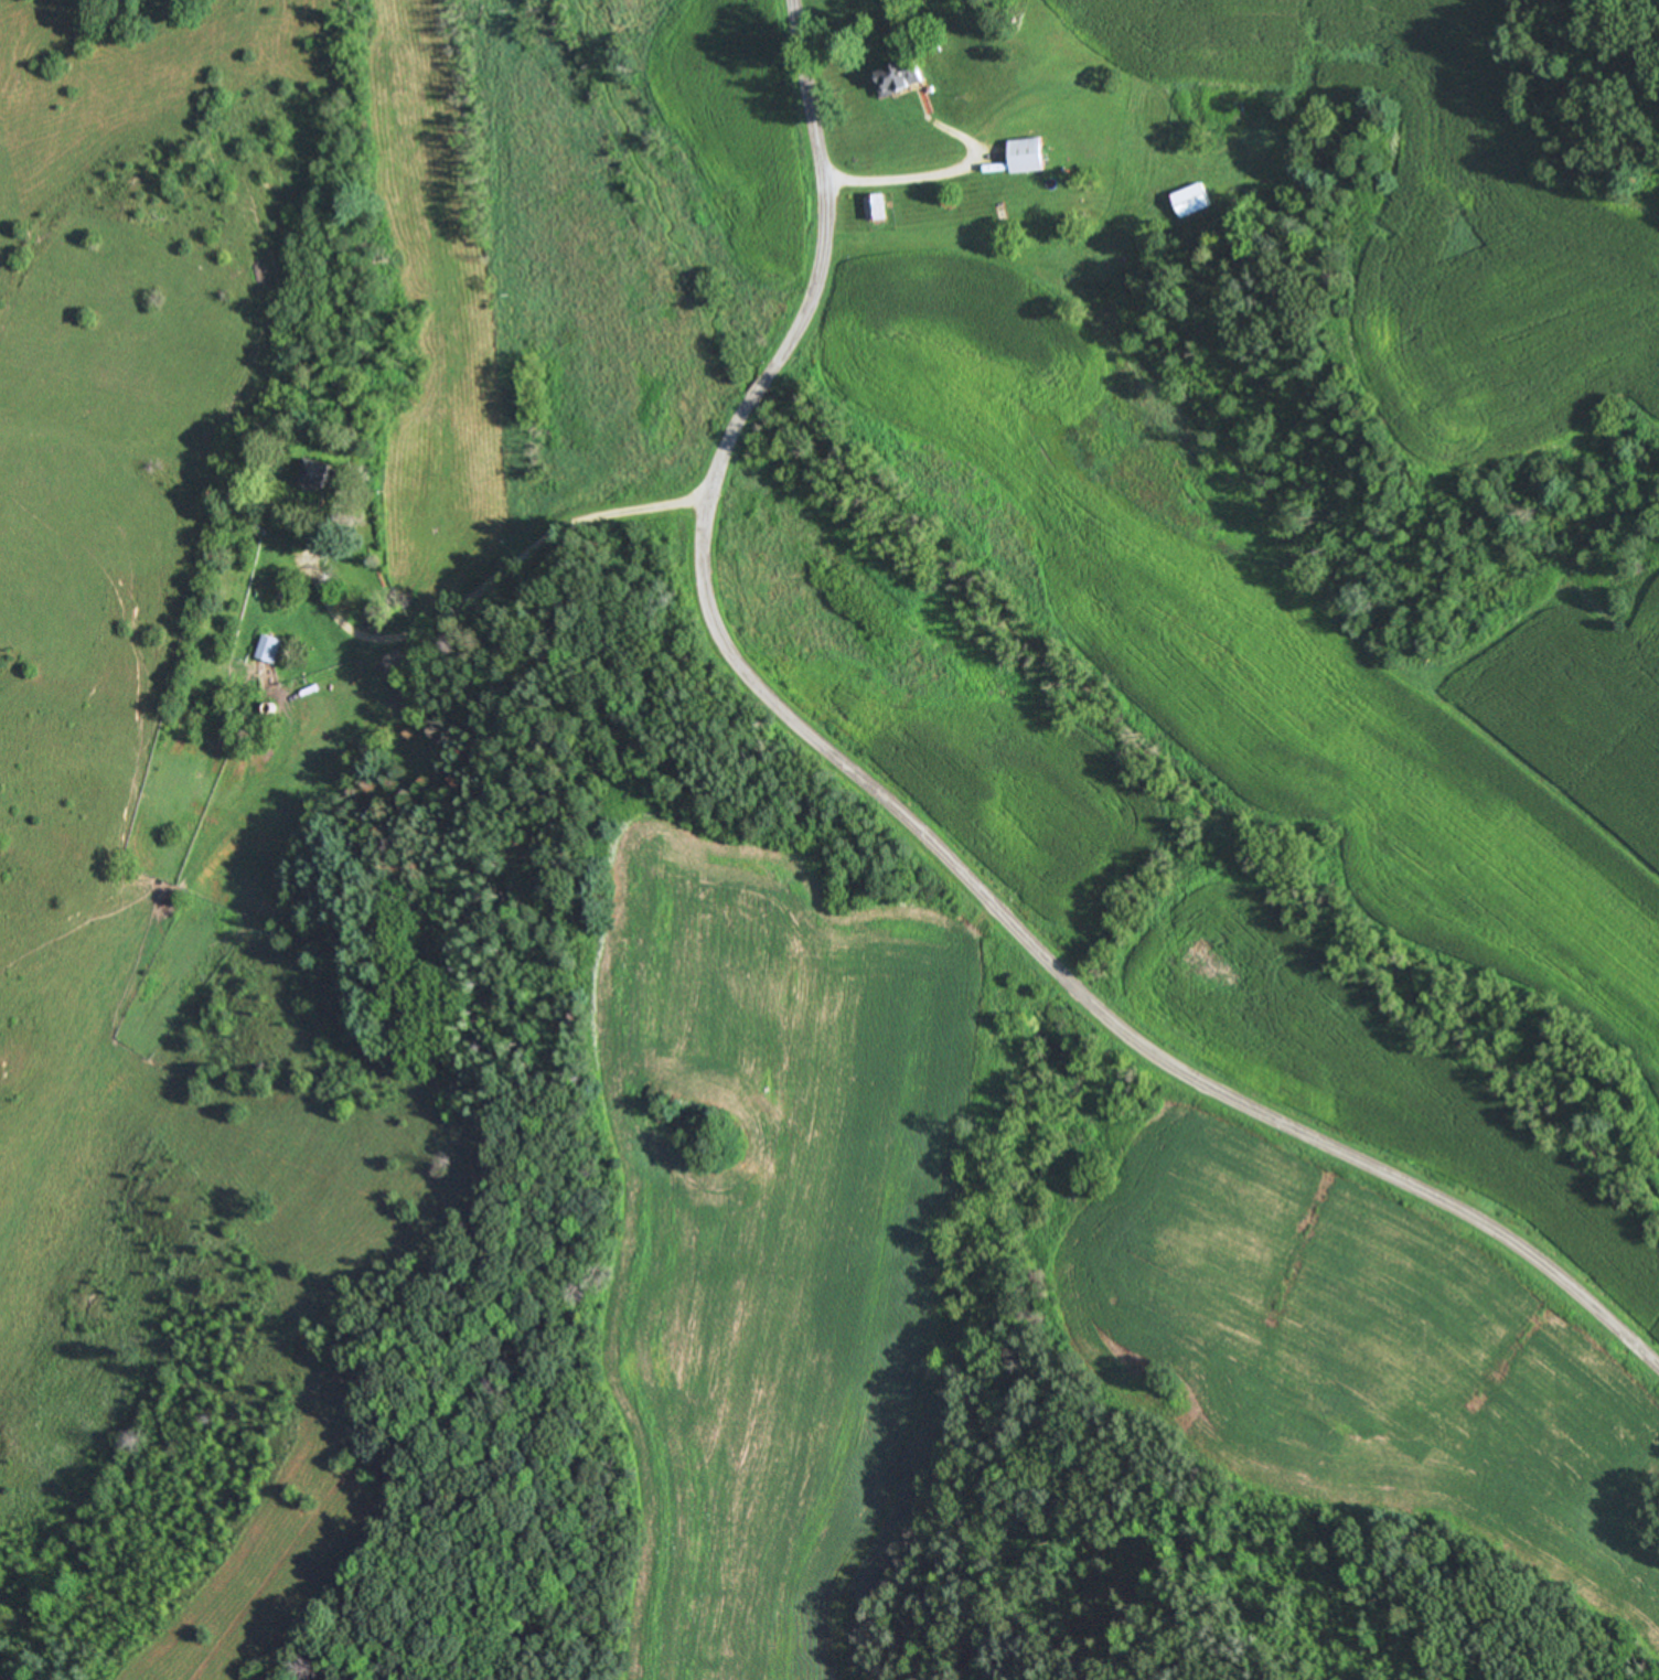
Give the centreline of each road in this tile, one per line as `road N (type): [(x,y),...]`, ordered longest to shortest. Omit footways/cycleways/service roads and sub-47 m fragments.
road 1 (residential): [(1658,1368),(1477,1221),(1227,1103),(1133,1046),(920,837),(738,676),(708,627),(696,542),(720,447),(812,290),(818,183),(795,0)]

